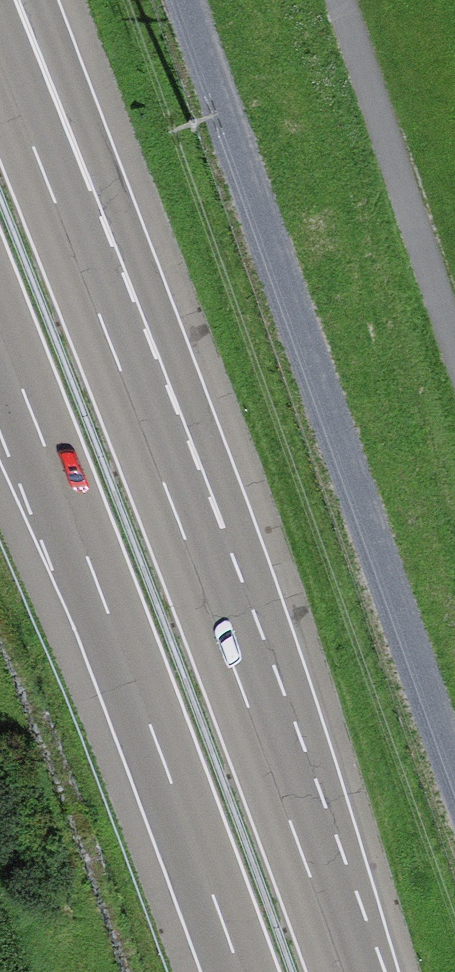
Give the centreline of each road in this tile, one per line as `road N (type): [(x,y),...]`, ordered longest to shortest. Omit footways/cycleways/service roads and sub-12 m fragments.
road 1 (track): [(187,0),(454,766)]
road 2 (motorway): [(350,971),(69,234)]
road 3 (motorway): [(0,321),(249,971)]
road 4 (track): [(350,0),(454,308)]
road 5 (motorway): [(69,234),(84,124),(41,0)]
road 6 (motorway): [(69,234),(0,60)]

